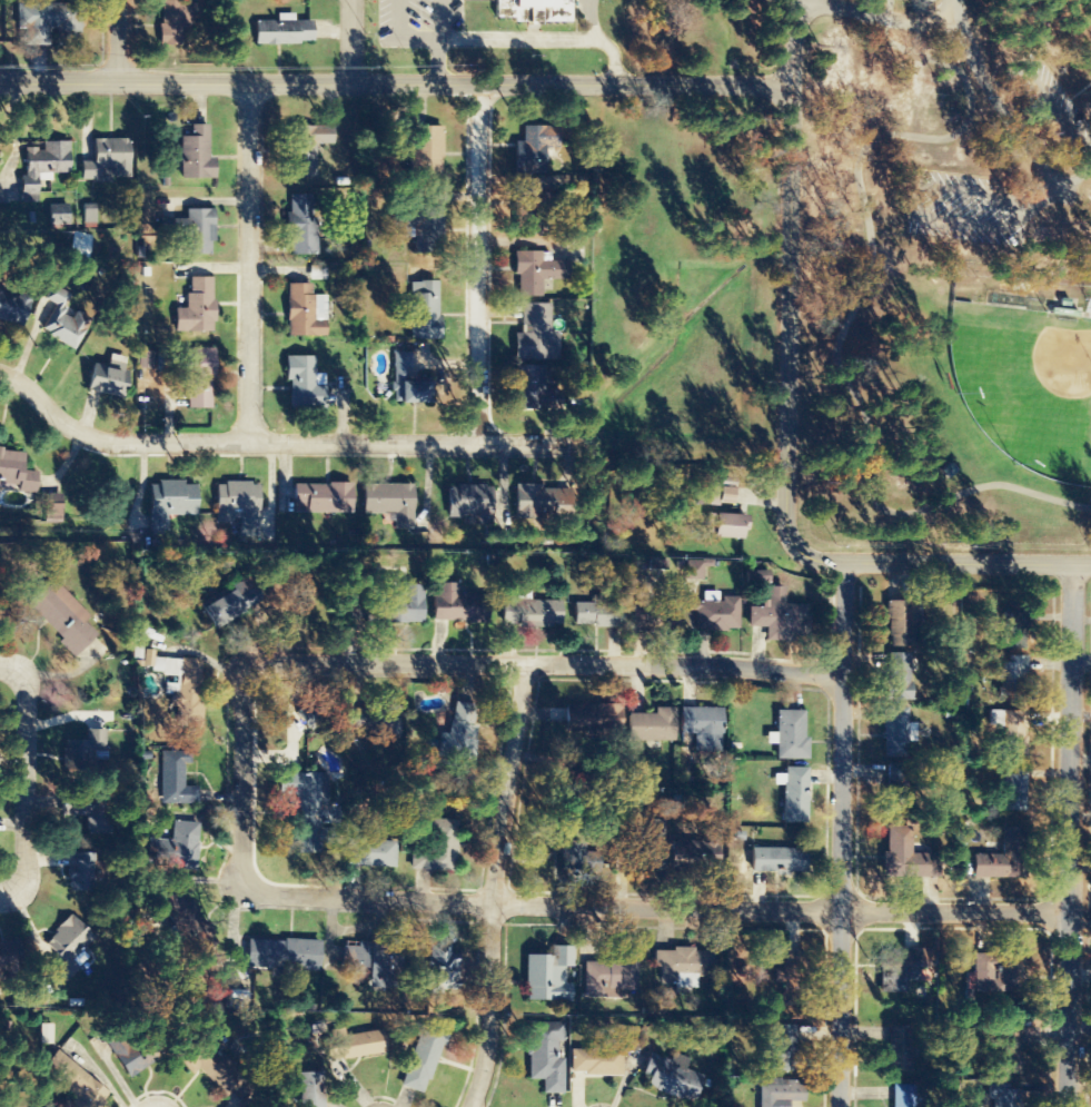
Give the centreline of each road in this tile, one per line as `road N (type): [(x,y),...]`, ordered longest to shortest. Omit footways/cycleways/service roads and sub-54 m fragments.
road 1 (residential): [(1070,915),(490,906),(271,893),(247,881)]
road 2 (residential): [(584,443),(142,435),(90,421),(30,384),(0,376)]
road 3 (residential): [(843,680),(723,668),(318,662),(257,670)]
road 4 (residential): [(841,1106),(843,563)]
road 5 (residential): [(1071,1106),(1073,563)]
road 6 (residential): [(843,563),(802,555),(785,525),(791,116),(775,90)]
road 7 (residential): [(471,1106),(495,1026),(490,906),(525,665)]
road 8 (residential): [(476,442),(476,82)]
road 9 (residential): [(250,435),(250,81)]
road 10 (residential): [(348,81),(0,80)]
road 11 (residential): [(439,81),(754,83),(775,90)]
road 12 (residential): [(0,682),(34,692),(42,714),(46,871),(36,892),(0,899)]
road 13 (residential): [(1090,563),(843,563)]
road 14 (residential): [(247,881),(246,701),(257,670)]

